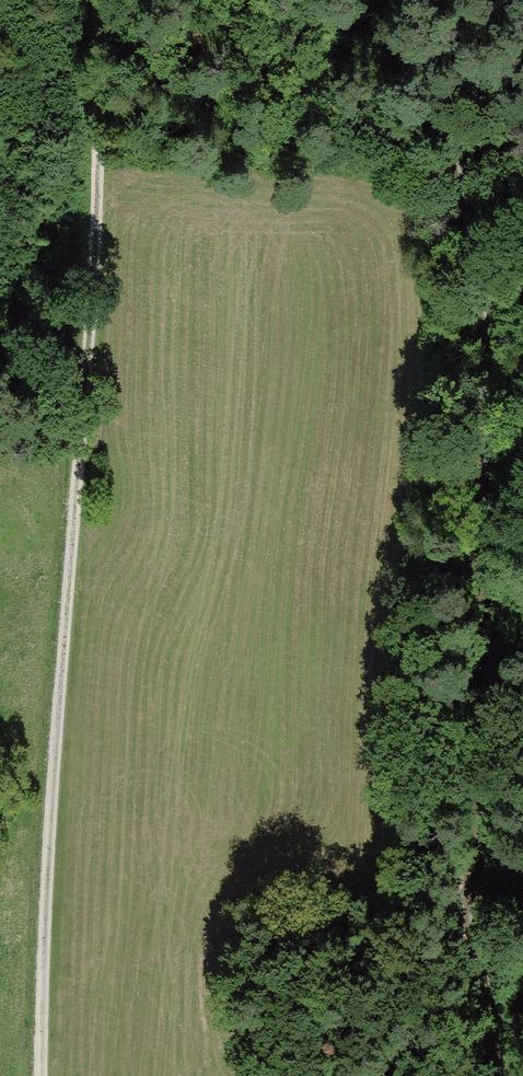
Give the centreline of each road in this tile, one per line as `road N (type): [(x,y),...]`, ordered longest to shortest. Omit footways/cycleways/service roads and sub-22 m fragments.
road 1 (track): [(504,1075),(473,961),(463,781),(496,400),(489,289),(467,196),(369,0)]
road 2 (track): [(110,0),(105,197),(42,1075)]

